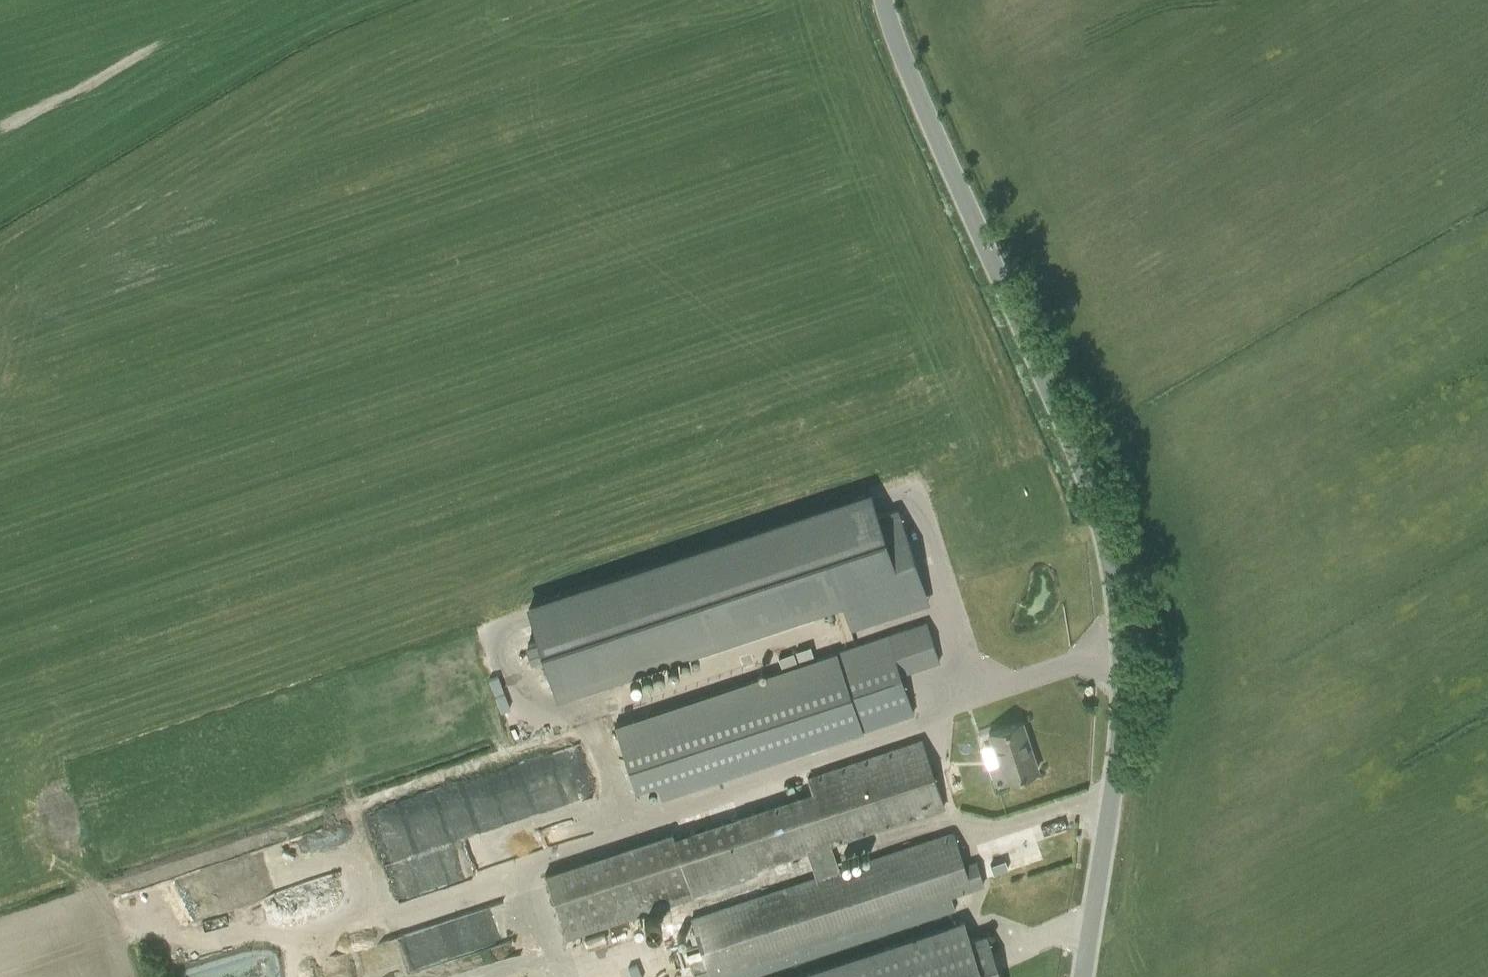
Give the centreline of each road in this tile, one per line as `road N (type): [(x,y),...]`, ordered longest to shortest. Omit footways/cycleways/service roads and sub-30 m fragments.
road 1 (unclassified): [(1084,976),(1131,667),(1115,538),(938,141),(887,0)]

